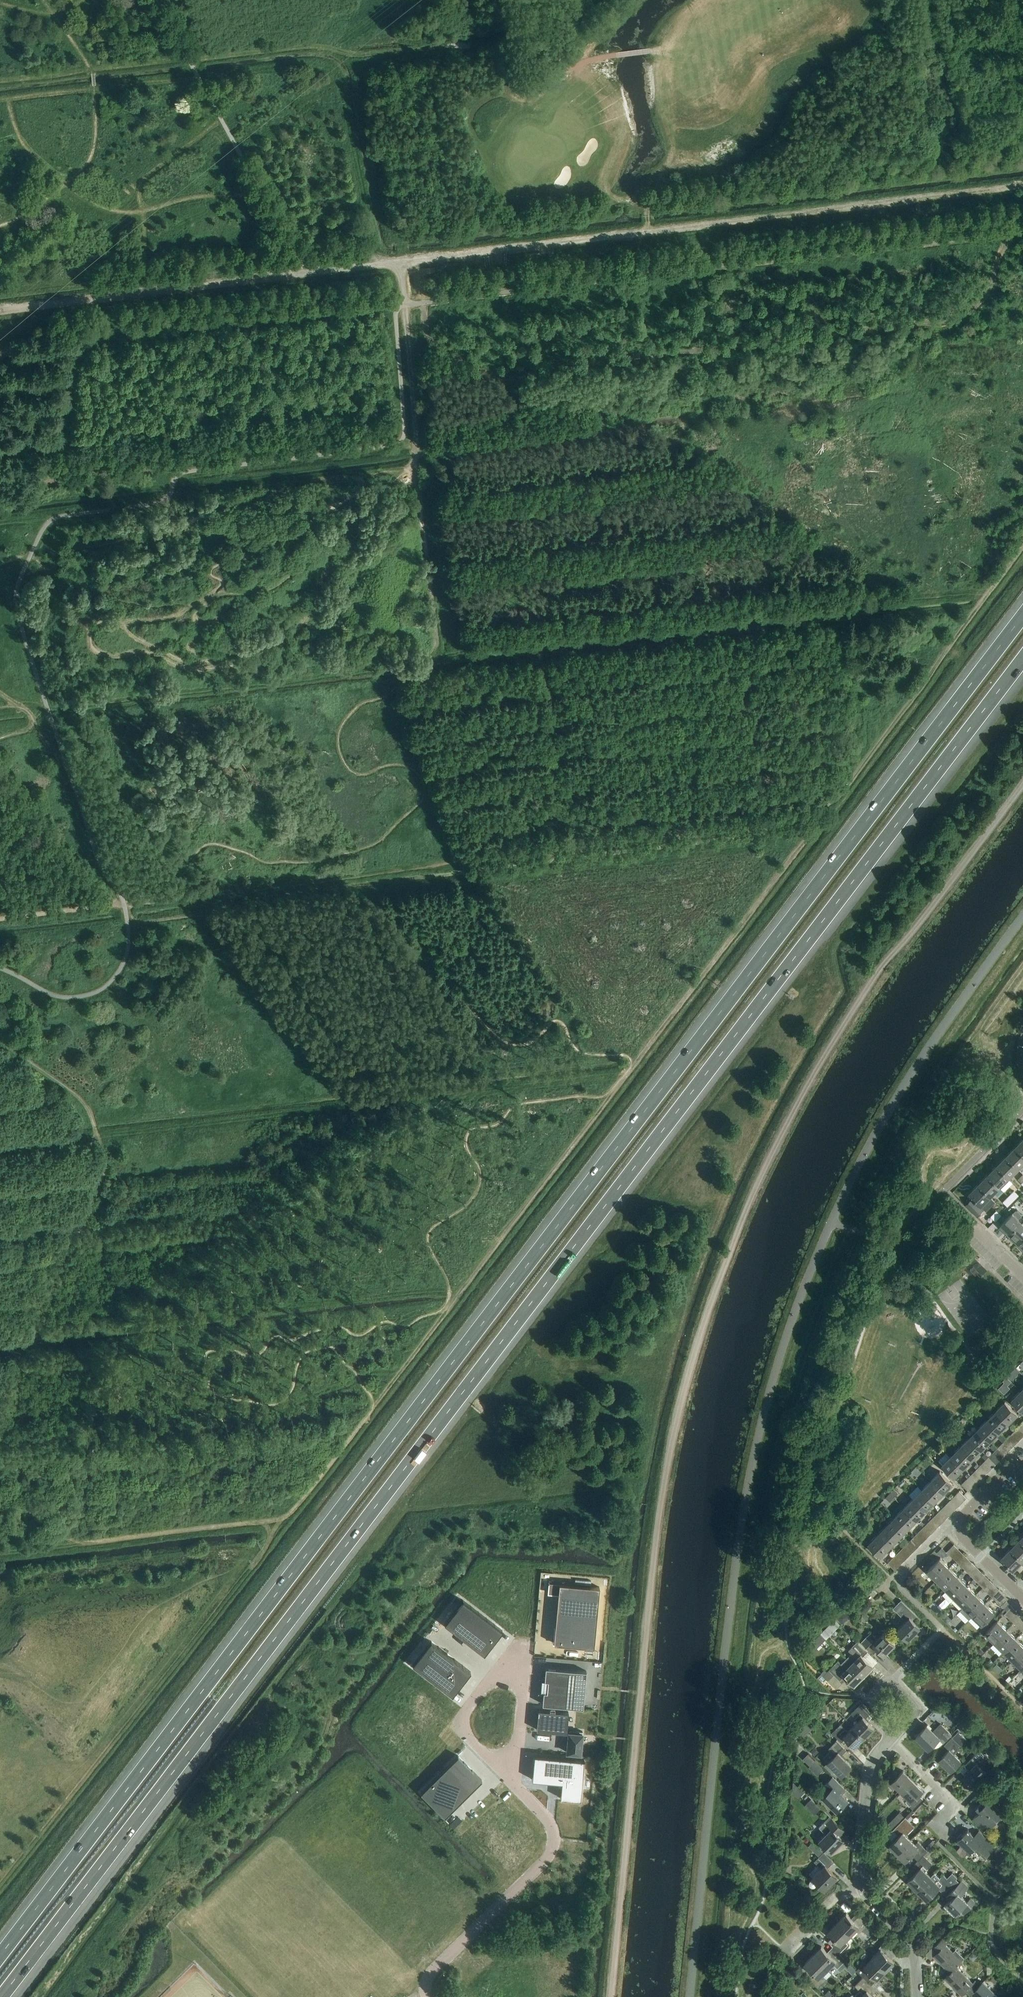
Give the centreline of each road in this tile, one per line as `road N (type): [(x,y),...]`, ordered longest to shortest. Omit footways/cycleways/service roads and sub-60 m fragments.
road 1 (motorway): [(1022,616),(0,1956)]
road 2 (motorway): [(3,1996),(1022,660)]
road 3 (track): [(1022,783),(838,1033),(759,1178),(699,1334),(648,1598),(612,1996)]
road 4 (track): [(1022,547),(372,1410)]
road 5 (track): [(991,591),(23,708)]
road 6 (track): [(1022,239),(1006,242),(977,306),(887,370),(614,406),(520,389),(441,352),(410,259)]
road 7 (track): [(1022,186),(394,266)]
road 8 (track): [(955,320),(543,370),(510,381)]
road 9 (track): [(16,599),(99,591),(184,604),(267,593),(342,526)]
road 10 (track): [(342,526),(416,457),(400,264)]
road 11 (unclassified): [(426,1996),(428,1977),(554,1849),(554,1826),(504,1775)]
road 12 (track): [(282,276),(0,311)]
road 13 (track): [(286,1516),(90,1541),(57,1532)]
road 14 (unclassified): [(504,1775),(460,1732),(461,1715),(494,1682),(509,1680),(520,1691),(513,1765)]
road 15 (track): [(108,904),(57,759),(34,724)]
road 16 (residential): [(1022,1454),(959,1524),(964,1541),(1022,1599)]
road 17 (residential): [(891,1740),(869,1773),(861,1890)]
road 18 (track): [(372,1410),(286,1516)]
road 19 (residential): [(891,1740),(916,1712),(890,1683),(875,1696),(888,1729)]
road 20 (residential): [(861,1890),(913,1948),(918,1996)]

